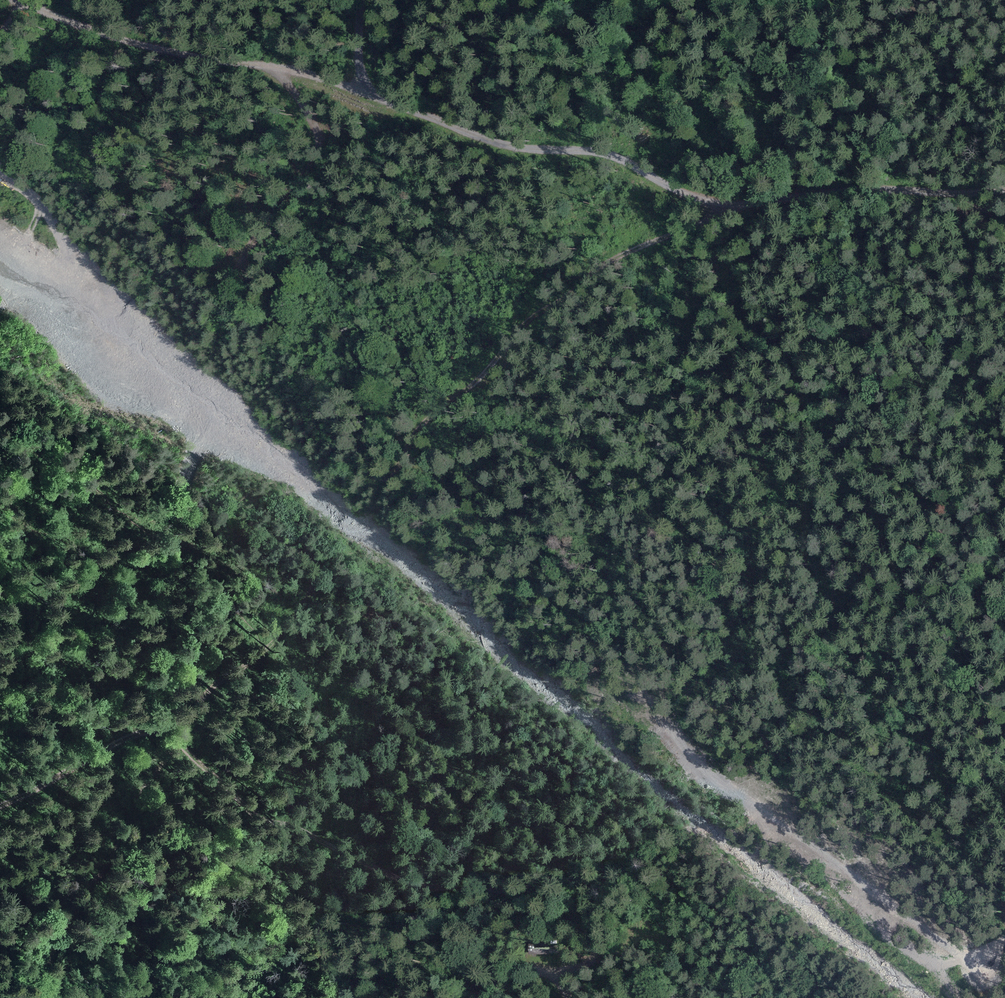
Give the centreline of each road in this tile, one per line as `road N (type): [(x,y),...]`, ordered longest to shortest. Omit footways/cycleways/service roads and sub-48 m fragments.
road 1 (track): [(21,0),(129,46),(296,70),(371,98),(285,208),(253,264),(236,325)]
road 2 (track): [(702,199),(619,159),(464,138),(371,98),(361,70),(364,0)]
road 3 (track): [(702,199),(542,314),(420,435)]
road 4 (track): [(1004,187),(845,180),(702,199)]
road 5 (track): [(201,701),(0,807)]
road 6 (track): [(557,972),(663,952),(752,997)]
road 7 (track): [(315,568),(271,643),(201,701)]
road 8 (track): [(0,175),(31,192),(79,255),(87,306)]

